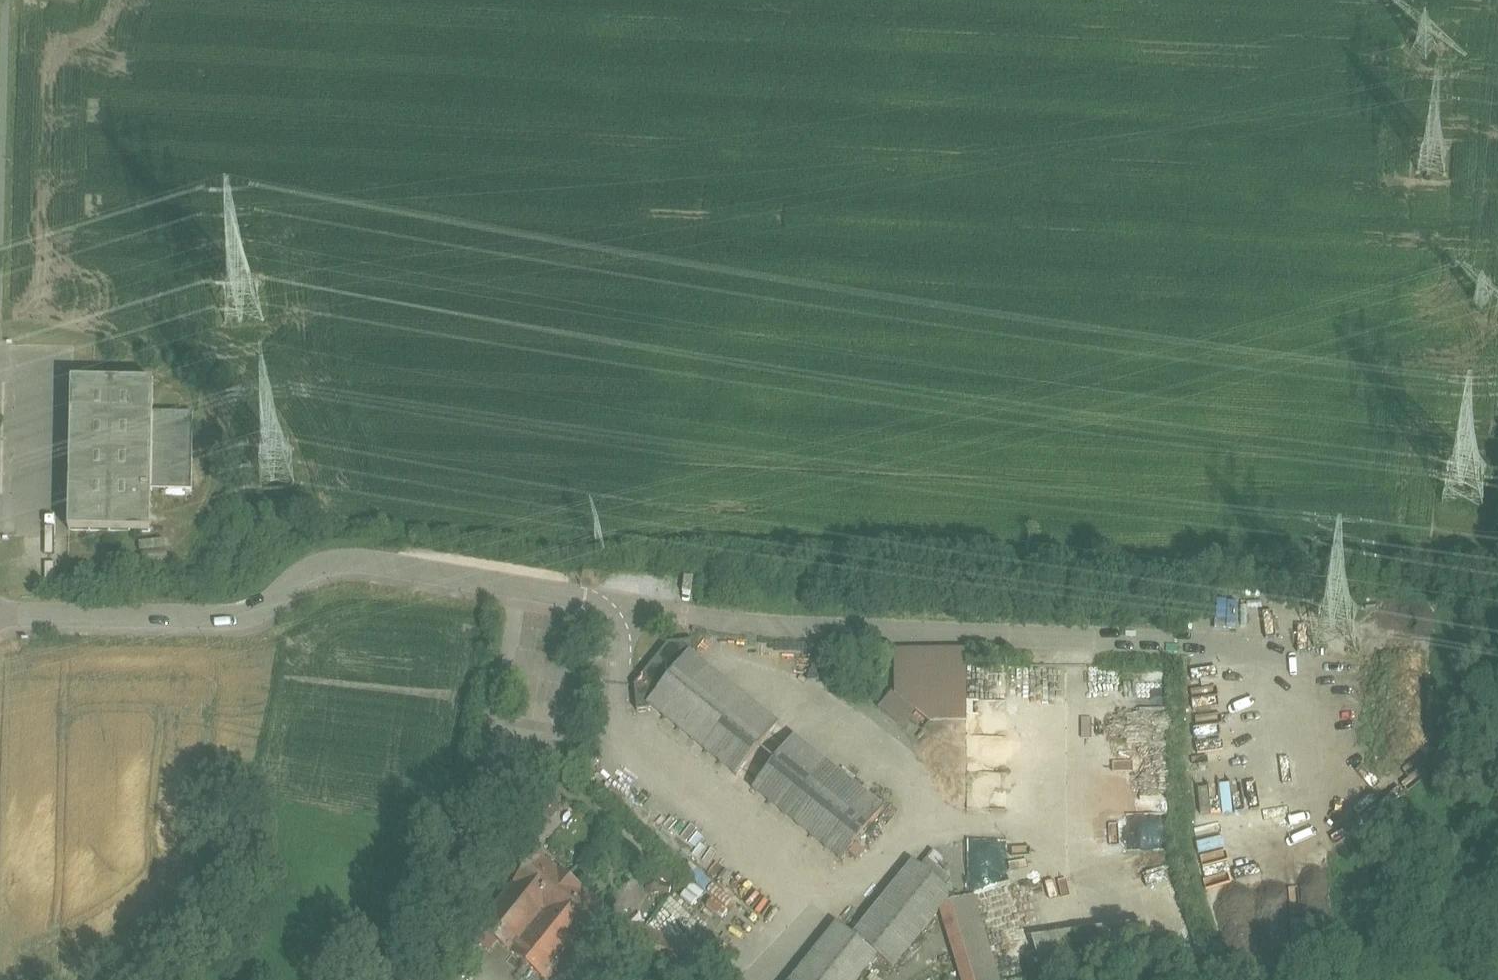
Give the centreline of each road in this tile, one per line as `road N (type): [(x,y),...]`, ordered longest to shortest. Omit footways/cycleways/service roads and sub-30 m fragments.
road 1 (residential): [(0,614),(217,614),(357,561),(634,609)]

